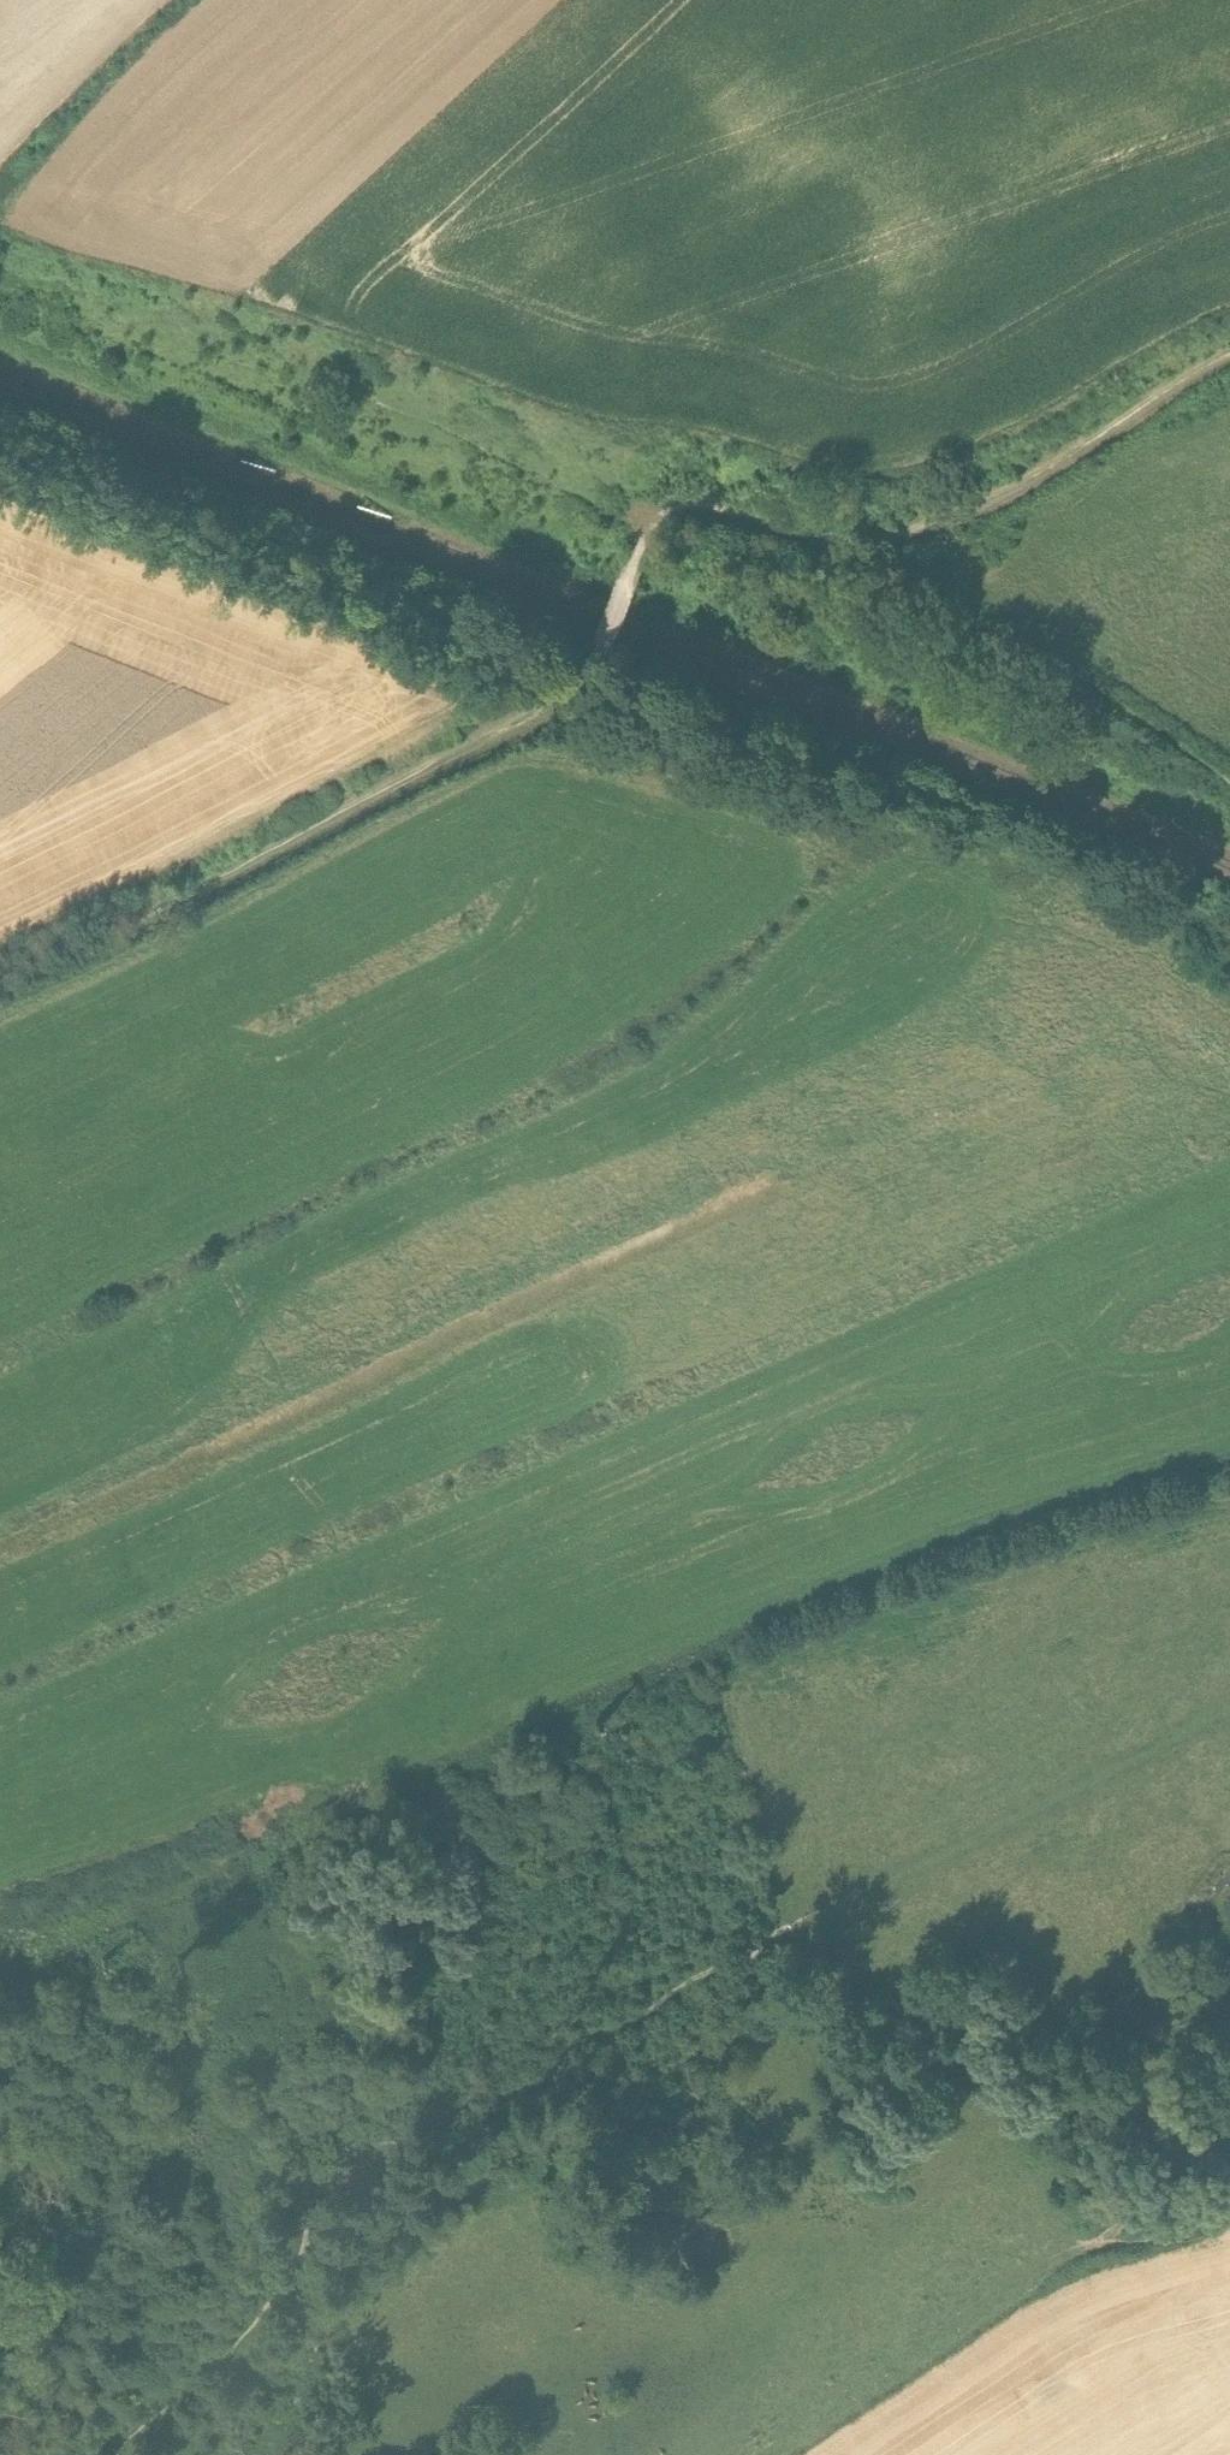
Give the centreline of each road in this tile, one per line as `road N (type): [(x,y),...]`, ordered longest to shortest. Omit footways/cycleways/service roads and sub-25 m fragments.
road 1 (track): [(0,985),(542,712),(587,674),(645,537),(667,514),(710,511),(837,540),(907,533),(1031,479),(1229,356)]

